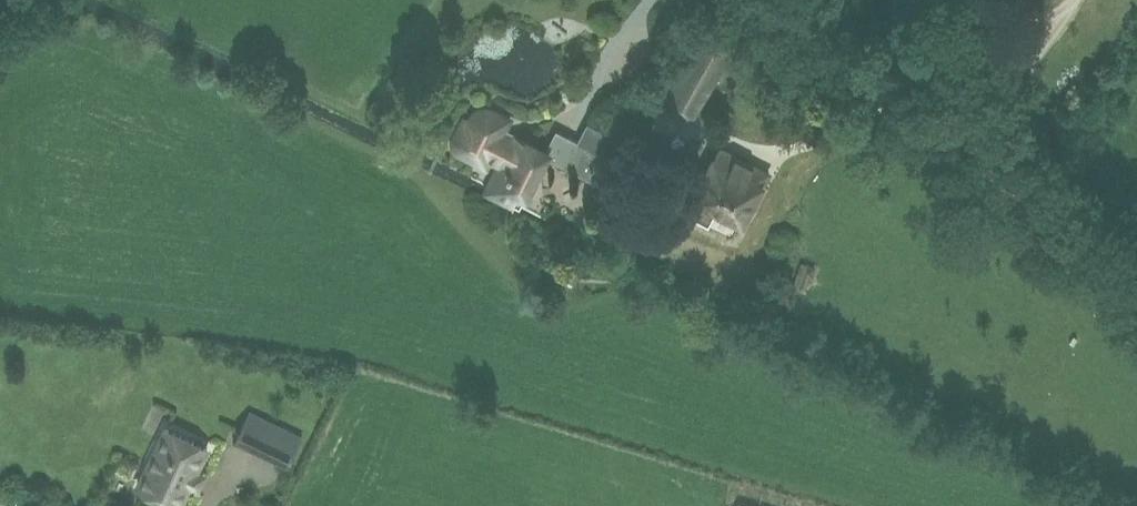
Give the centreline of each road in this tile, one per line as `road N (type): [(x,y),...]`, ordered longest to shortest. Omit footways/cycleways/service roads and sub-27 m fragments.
road 1 (unclassified): [(1136,263),(748,0)]
road 2 (track): [(981,159),(1037,51),(1073,0)]

